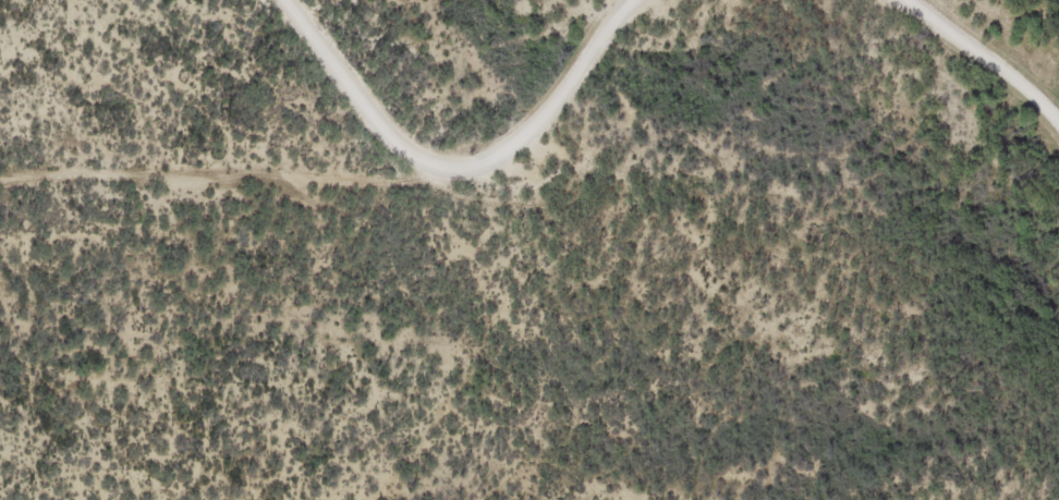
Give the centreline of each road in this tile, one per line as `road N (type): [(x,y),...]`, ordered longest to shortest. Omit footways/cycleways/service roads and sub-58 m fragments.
road 1 (residential): [(0,194),(178,146),(491,172),(638,0)]
road 2 (residential): [(915,0),(1058,114)]

